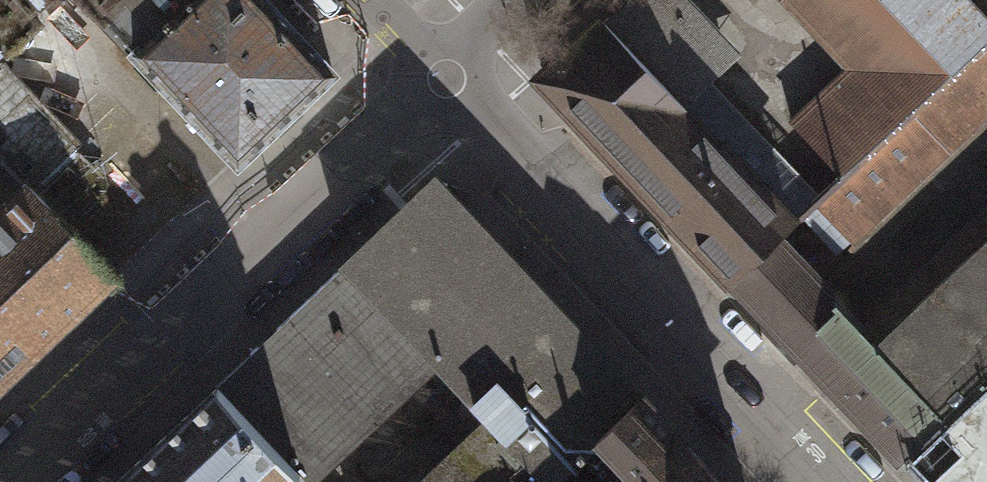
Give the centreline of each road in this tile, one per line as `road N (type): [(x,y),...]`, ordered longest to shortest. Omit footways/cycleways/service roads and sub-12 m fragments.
road 1 (residential): [(13,481),(435,70)]
road 2 (residential): [(826,481),(435,70)]

